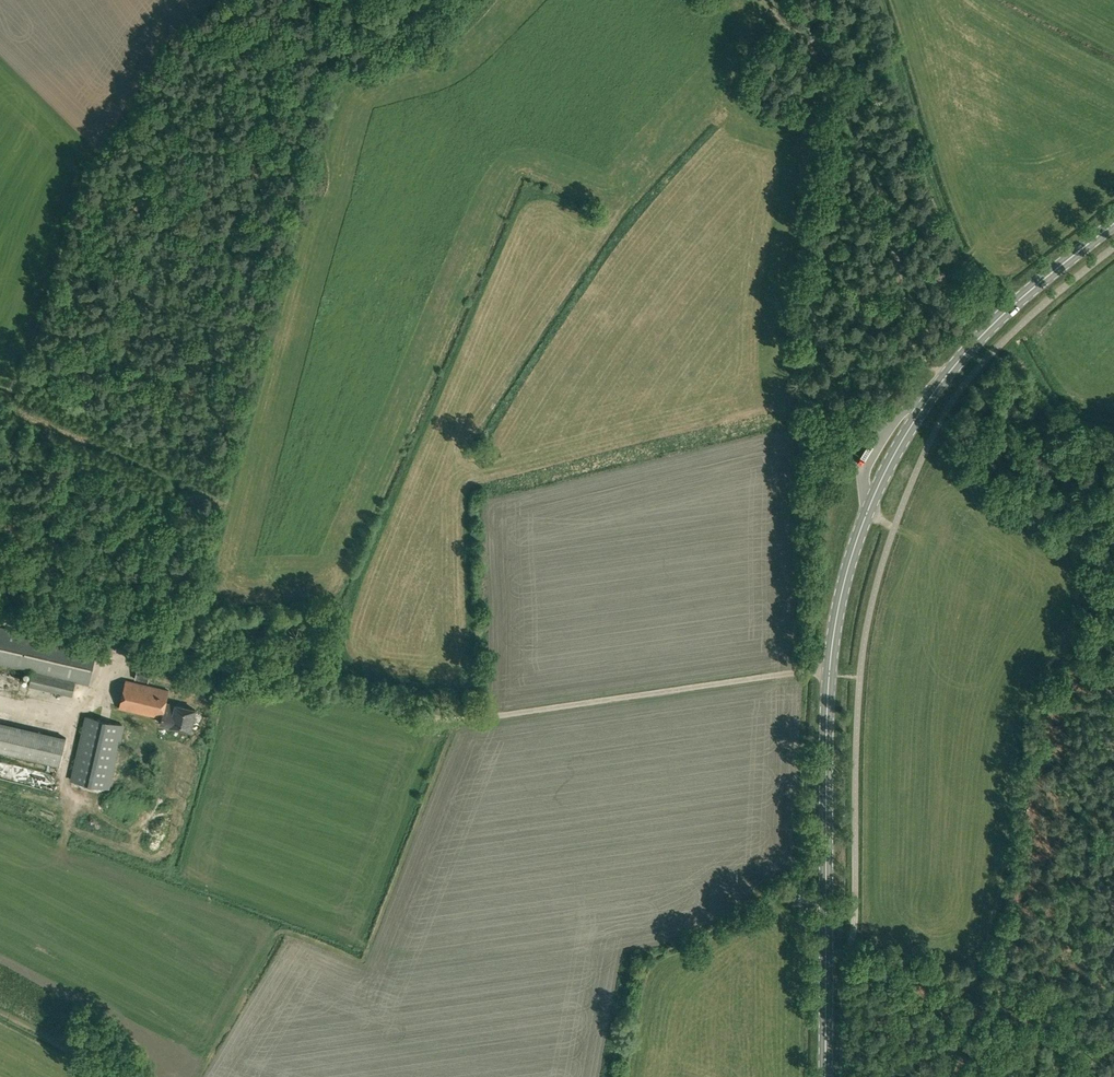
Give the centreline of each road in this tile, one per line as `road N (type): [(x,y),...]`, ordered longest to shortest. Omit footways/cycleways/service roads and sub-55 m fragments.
road 1 (secondary): [(823,1076),(824,694),(855,538),(898,446),(953,365),(1113,223)]

